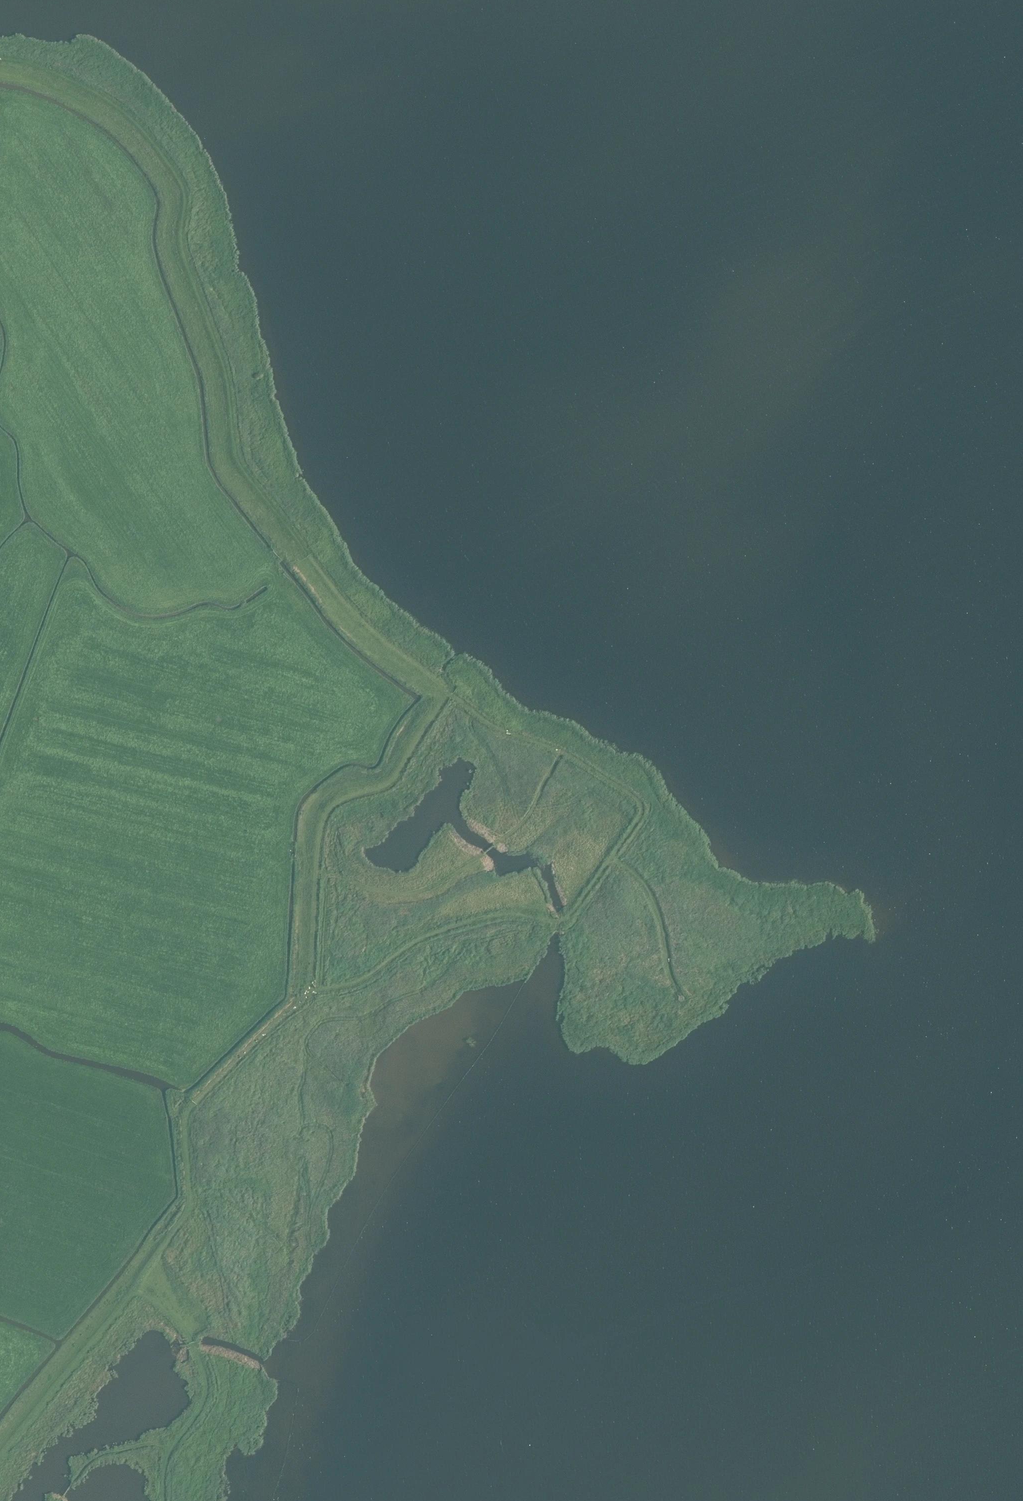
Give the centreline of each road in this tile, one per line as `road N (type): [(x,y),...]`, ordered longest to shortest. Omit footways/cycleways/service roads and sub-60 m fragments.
road 1 (track): [(302,617),(275,582),(251,575),(233,594),(198,595),(162,608),(128,601),(82,545),(42,513),(29,437),(0,400)]

